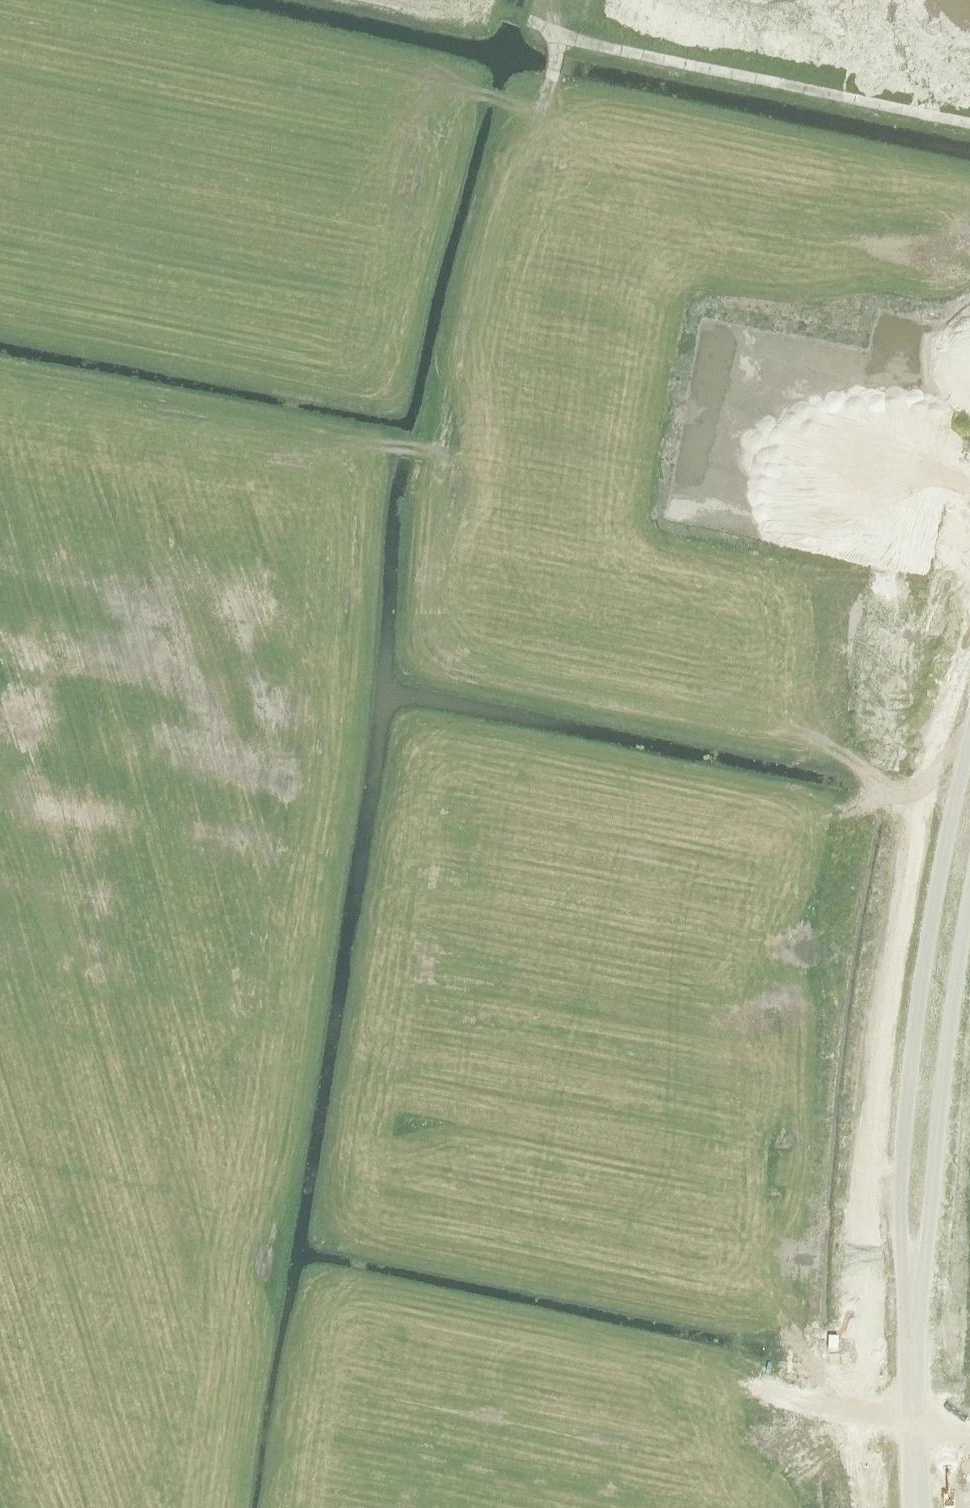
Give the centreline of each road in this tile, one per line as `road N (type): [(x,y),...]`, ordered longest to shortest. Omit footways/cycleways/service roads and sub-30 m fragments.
road 1 (tertiary): [(969,737),(926,964),(901,1171),(911,1415)]
road 2 (tertiary): [(911,1415),(969,899)]
road 3 (track): [(742,1385),(969,1436)]

